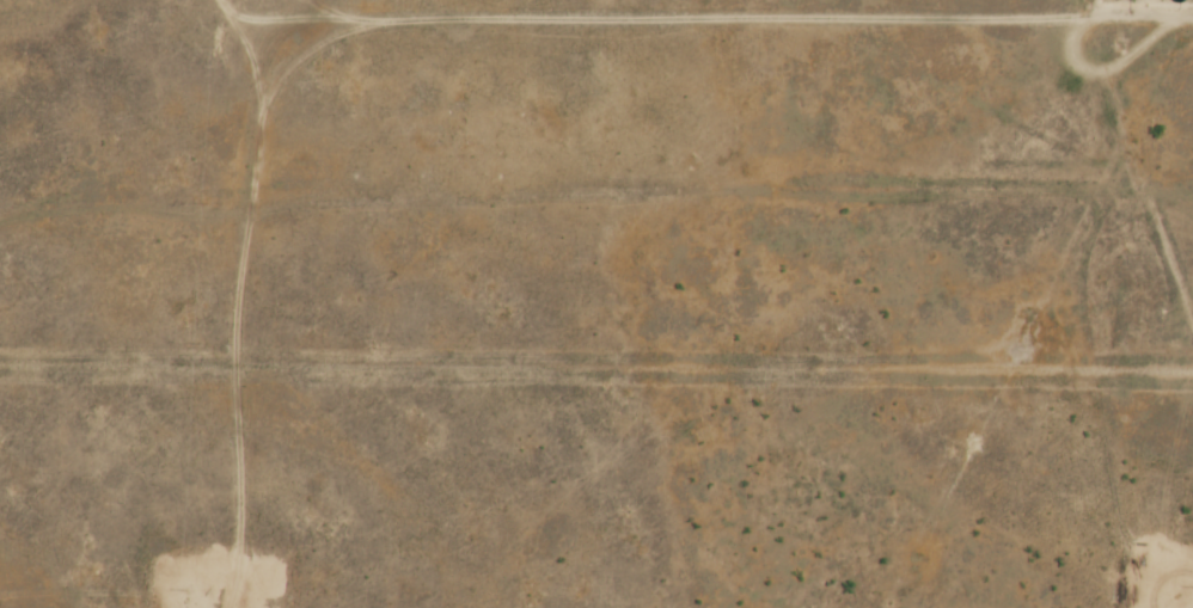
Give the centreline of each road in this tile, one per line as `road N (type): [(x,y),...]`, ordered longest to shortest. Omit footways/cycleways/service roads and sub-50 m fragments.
road 1 (track): [(0,180),(1192,178)]
road 2 (track): [(1192,5),(235,0)]

